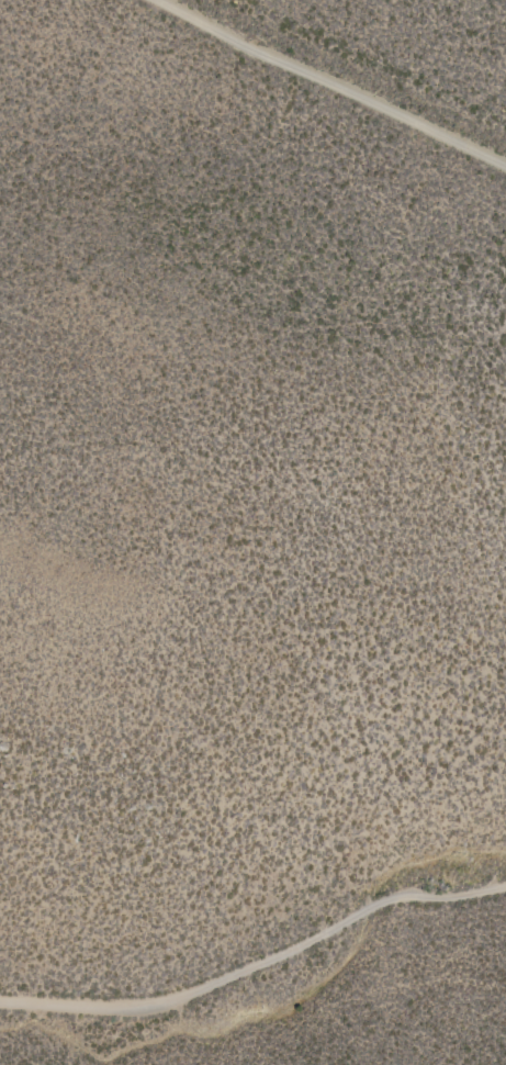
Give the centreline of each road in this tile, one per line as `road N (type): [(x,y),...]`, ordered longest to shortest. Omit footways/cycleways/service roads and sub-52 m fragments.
road 1 (track): [(505,884),(378,900),(162,1004),(0,1001)]
road 2 (residential): [(505,170),(152,0)]

